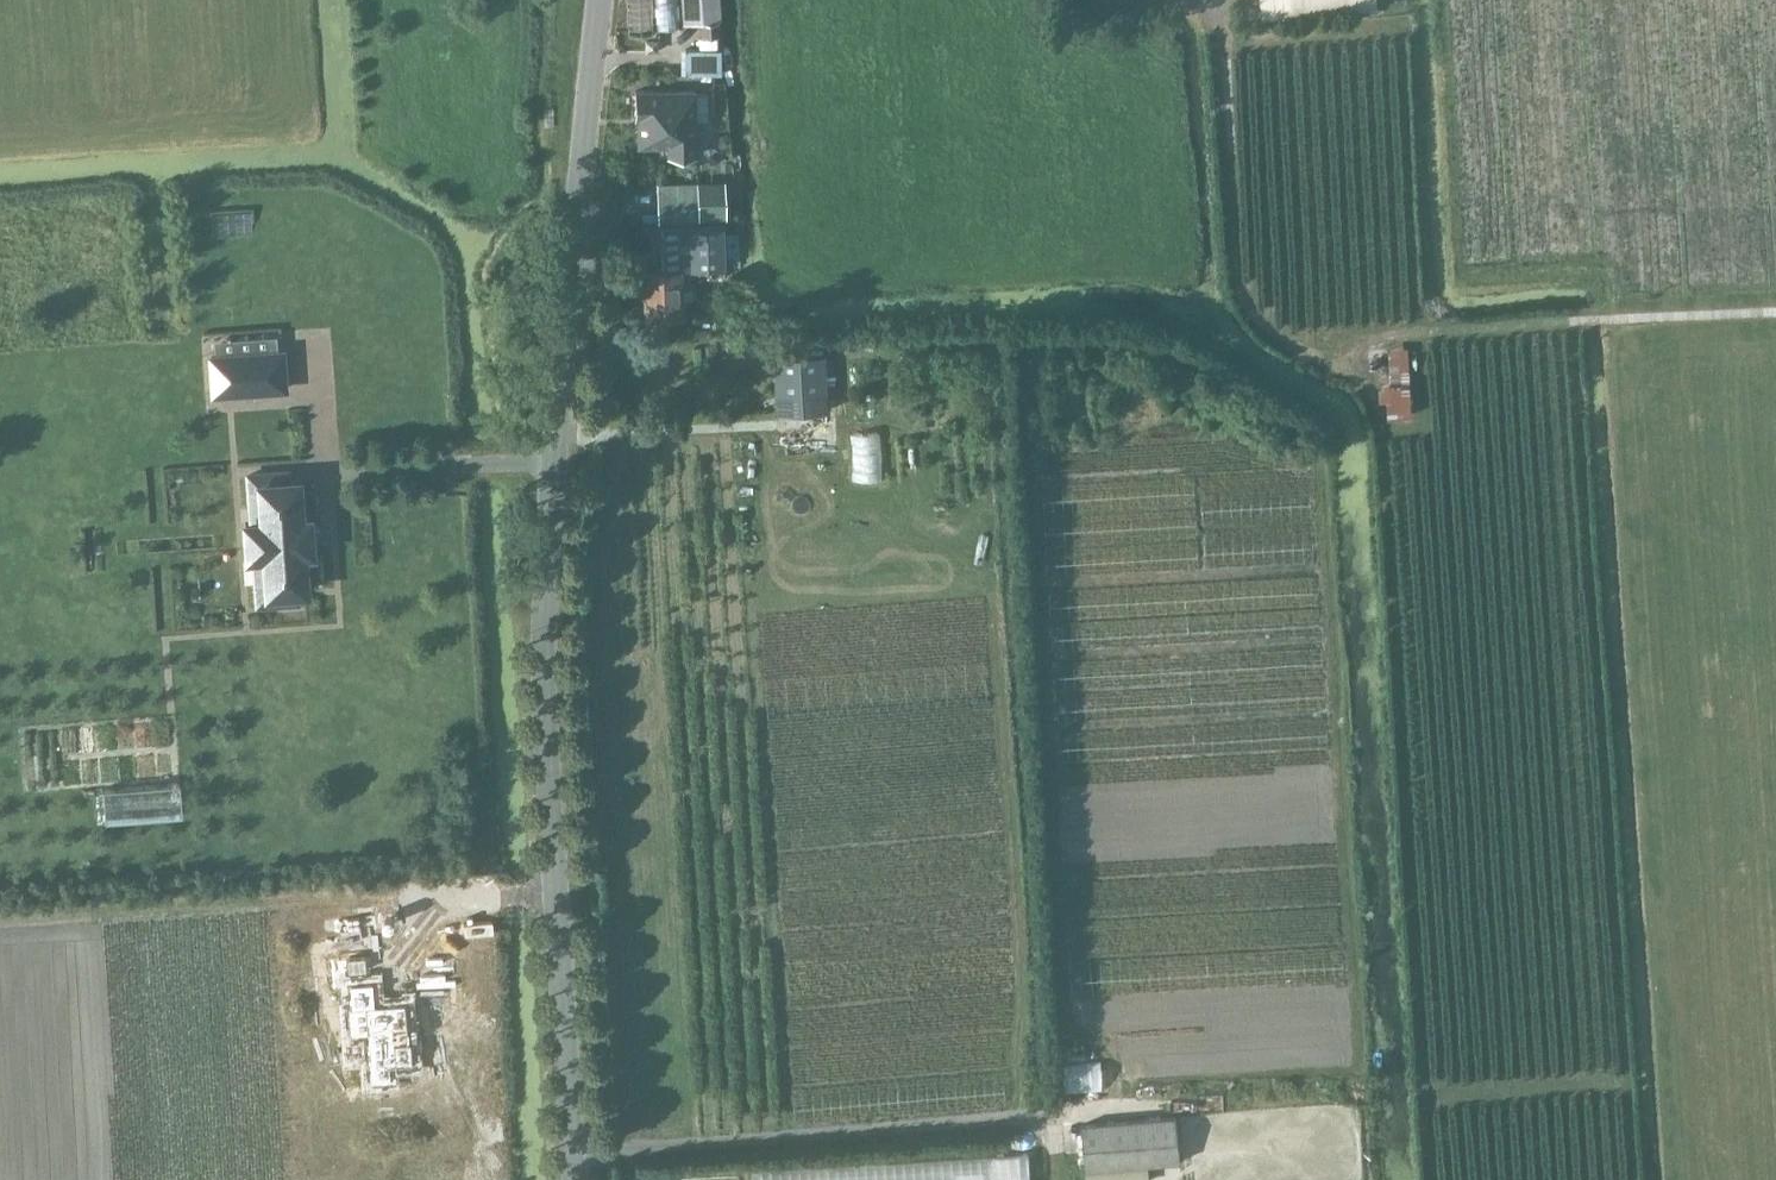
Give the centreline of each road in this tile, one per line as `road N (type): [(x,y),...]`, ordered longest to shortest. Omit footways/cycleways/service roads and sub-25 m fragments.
road 1 (tertiary): [(575,1179),(546,616),(600,0)]

